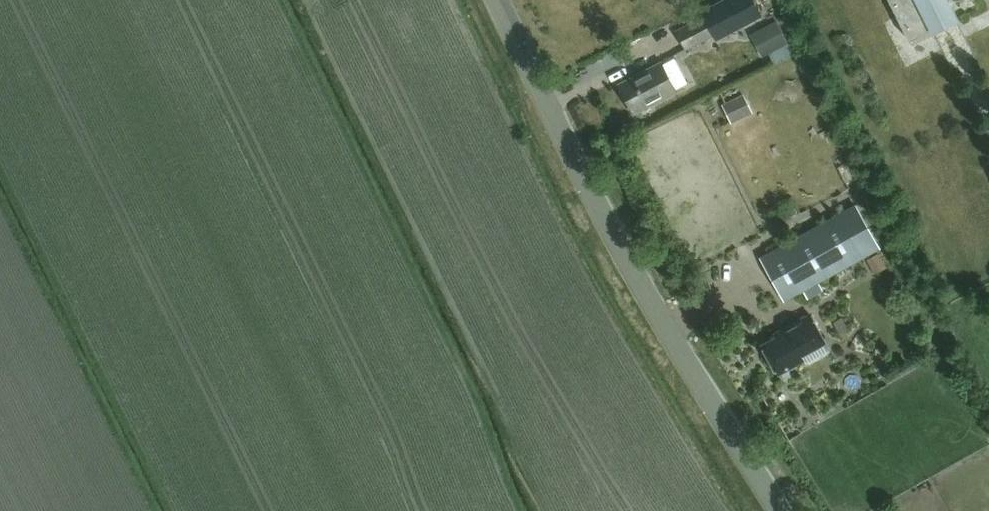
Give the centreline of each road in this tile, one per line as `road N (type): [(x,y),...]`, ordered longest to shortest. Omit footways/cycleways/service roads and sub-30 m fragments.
road 1 (unclassified): [(790,510),(620,234),(505,0)]

